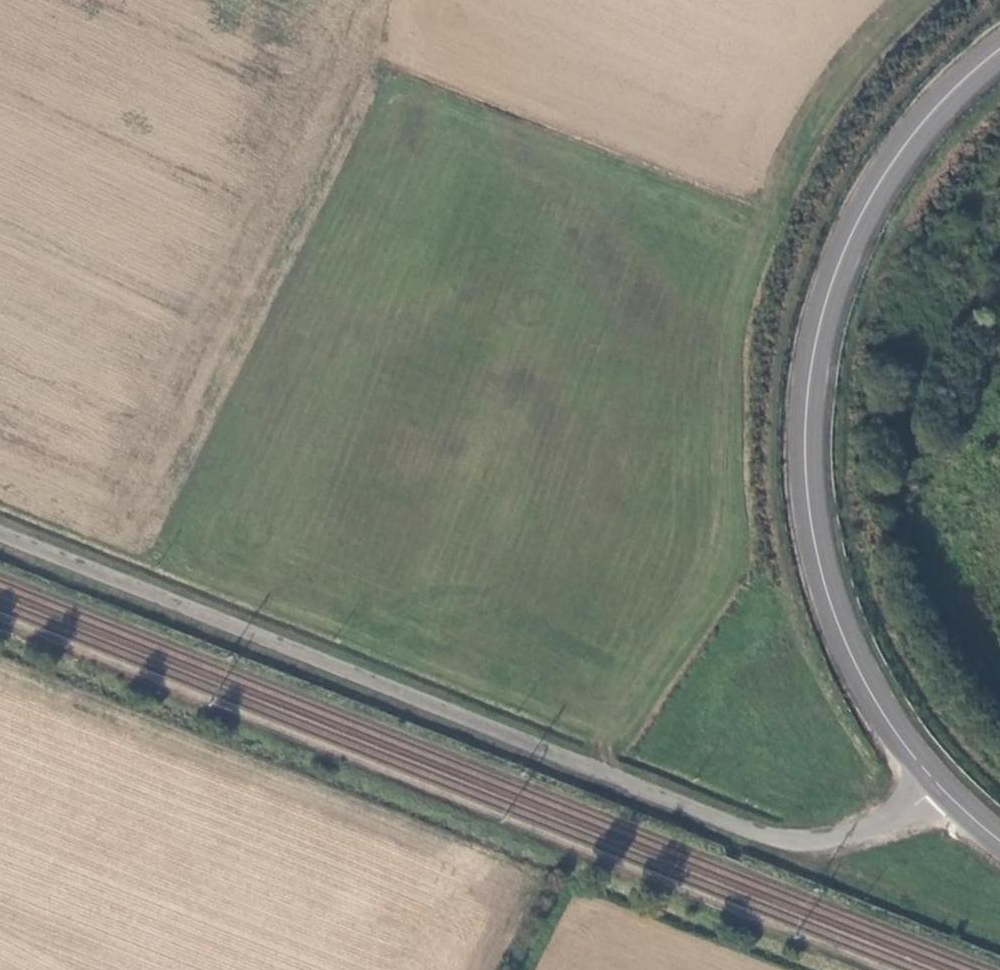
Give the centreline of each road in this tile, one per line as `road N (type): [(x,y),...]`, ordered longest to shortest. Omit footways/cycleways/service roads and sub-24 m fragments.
road 1 (unclassified): [(0,533),(753,834),(849,833),(901,814),(939,786)]
road 2 (tertiary): [(999,48),(925,119),(864,206),(826,300),(806,402),(808,504),(829,606),(876,703),(939,786)]

